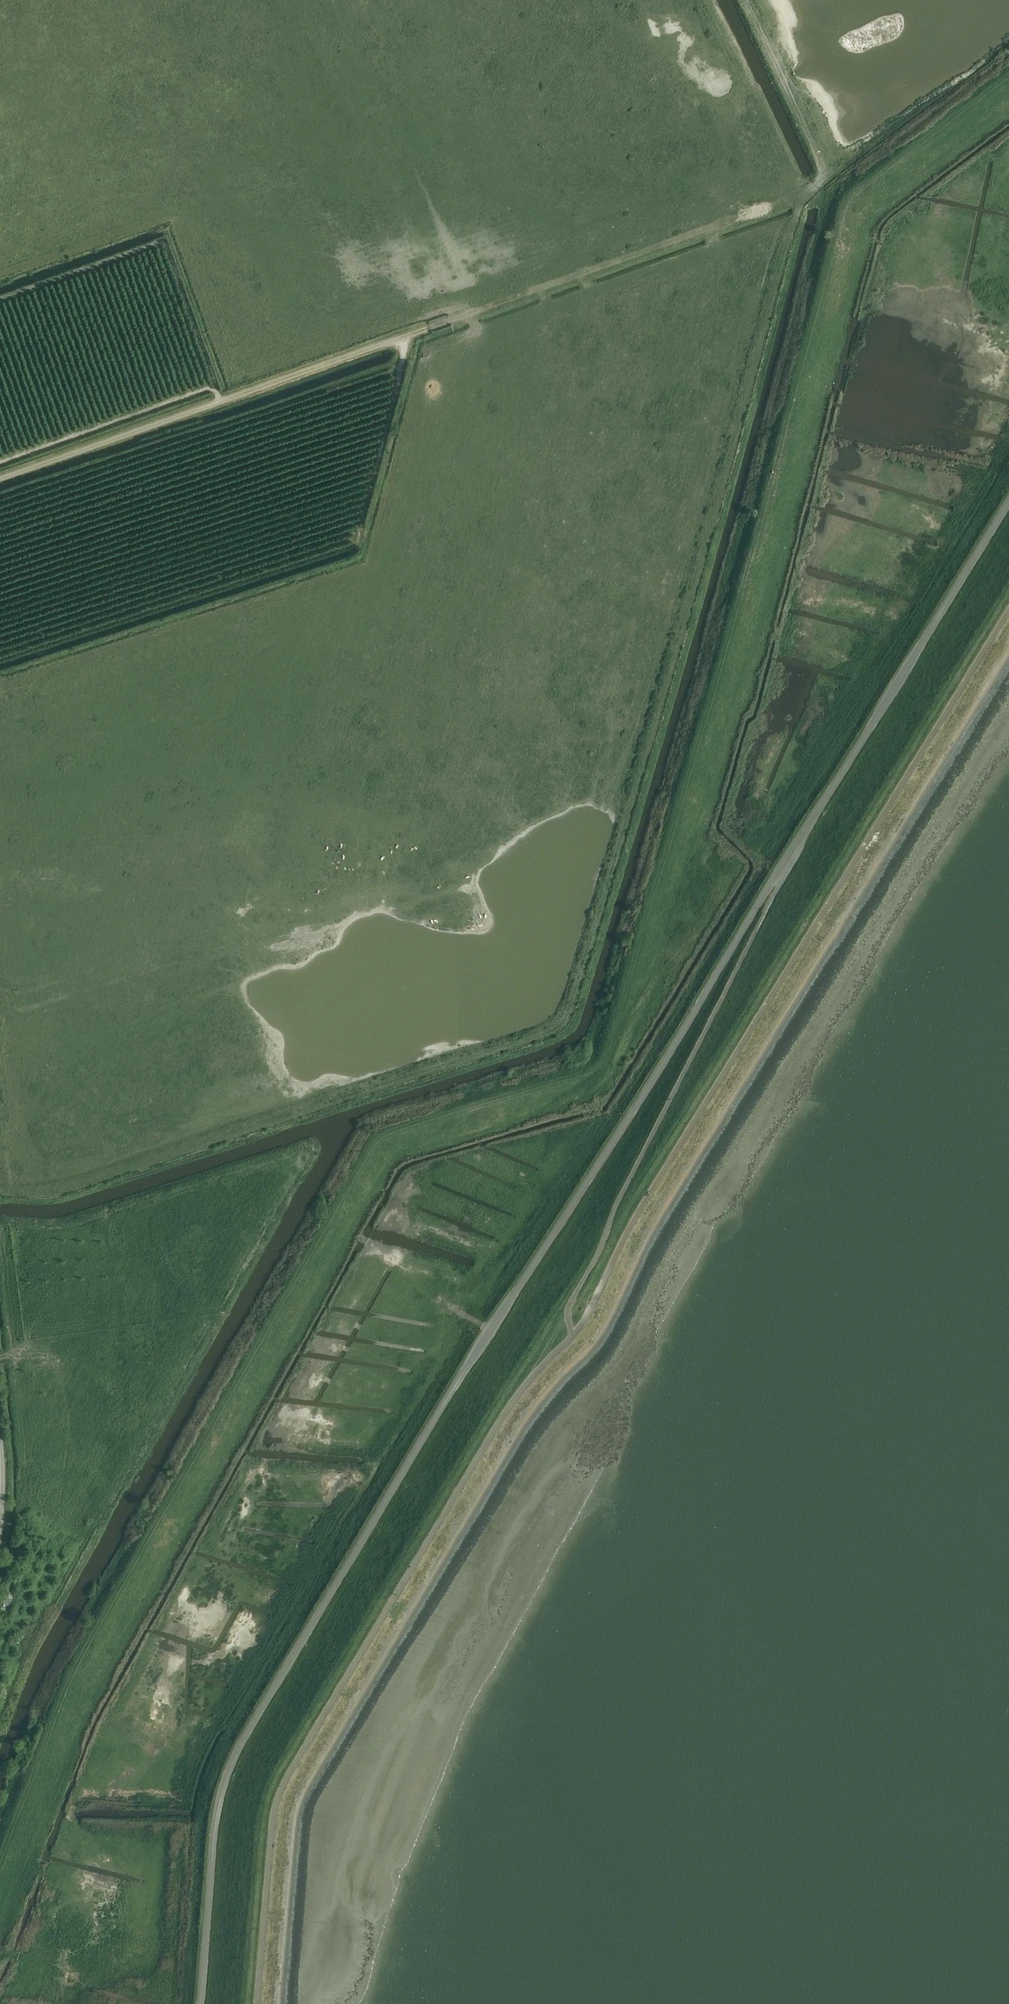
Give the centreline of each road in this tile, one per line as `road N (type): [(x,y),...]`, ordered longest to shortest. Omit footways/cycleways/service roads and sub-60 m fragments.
road 1 (unclassified): [(200,2003),(218,1806),(255,1720),(483,1338),(1008,504)]

